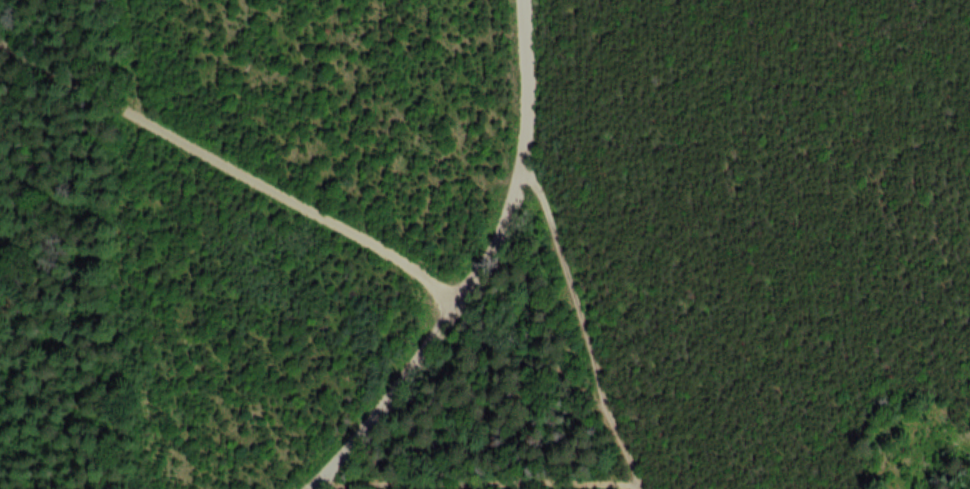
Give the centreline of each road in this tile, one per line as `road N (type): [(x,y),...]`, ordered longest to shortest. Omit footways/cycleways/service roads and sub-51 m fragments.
road 1 (residential): [(289,488),(418,340),(488,221),(504,132),(504,0)]
road 2 (track): [(450,283),(0,28)]
road 3 (track): [(119,488),(95,301),(113,0)]
road 4 (track): [(638,488),(559,304),(536,207),(500,156)]
road 5 (track): [(298,480),(633,477)]

